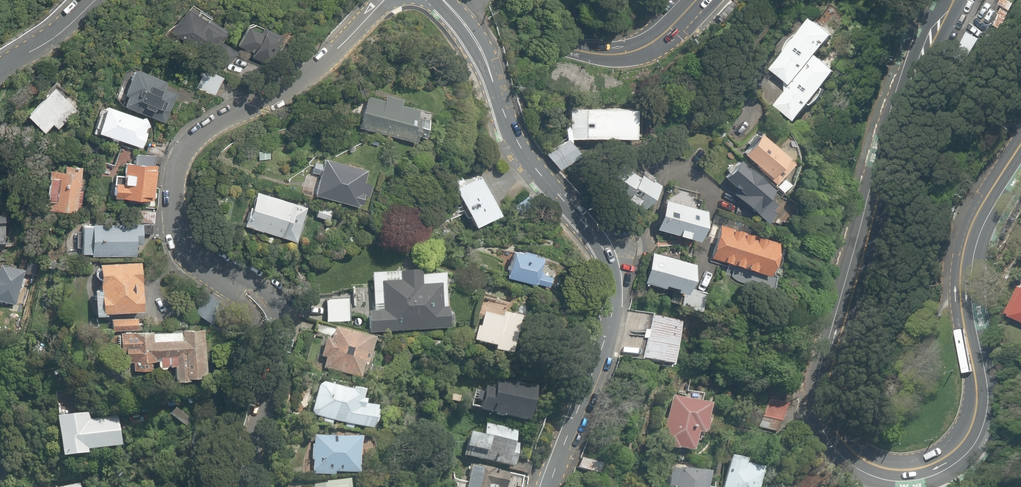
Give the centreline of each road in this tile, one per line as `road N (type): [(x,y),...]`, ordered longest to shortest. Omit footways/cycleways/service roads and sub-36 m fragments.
road 1 (secondary): [(1020,155),(985,208),(968,252),(970,328),(983,380),(977,426),(956,457),(923,473),(891,475),(860,464),(829,433),(822,383),(885,149),(953,0)]
road 2 (residential): [(243,486),(284,334),(279,309),(256,285),(209,265),(185,244),(174,207),(175,167),(198,131),(322,67),(385,0)]
road 3 (secondary): [(440,0),(488,68),(513,137),(587,225),(609,269),(611,317),(549,486)]
road 4 (secondary): [(696,0),(647,46),(607,55),(396,0)]

